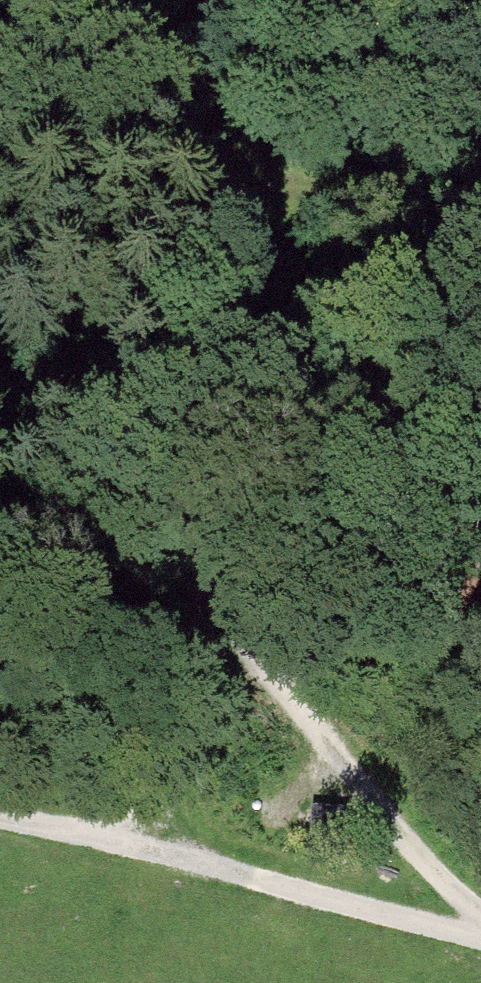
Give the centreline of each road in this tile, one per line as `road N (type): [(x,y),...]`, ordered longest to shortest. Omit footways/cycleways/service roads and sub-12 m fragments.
road 1 (track): [(480,918),(383,814),(206,590),(237,304),(241,170),(35,0)]
road 2 (track): [(480,940),(0,819)]
road 3 (track): [(110,843),(174,761),(206,590)]
road 4 (track): [(241,170),(480,229)]

